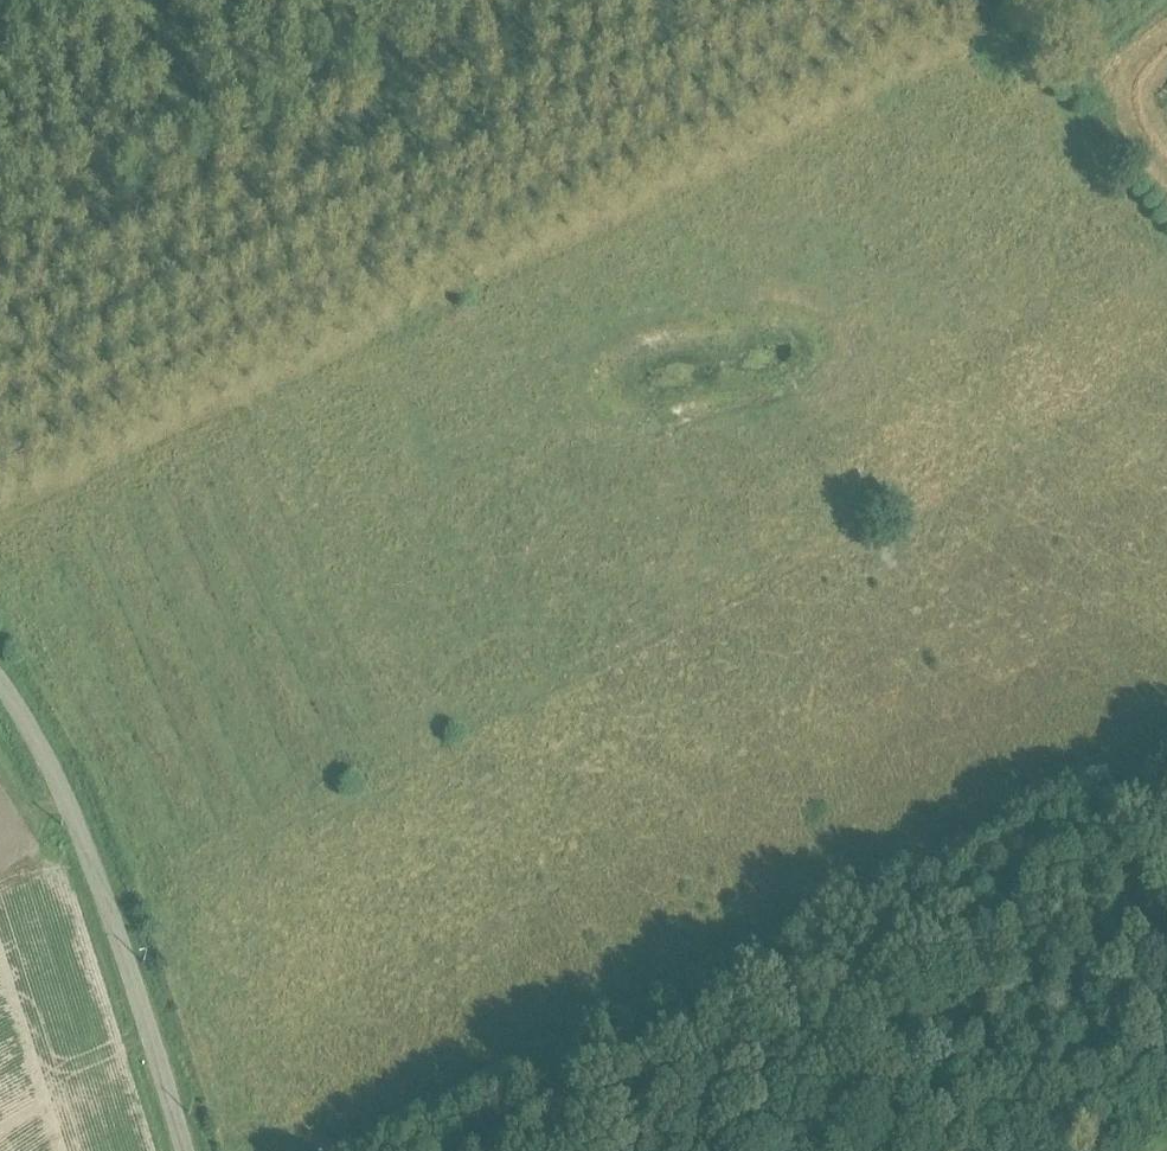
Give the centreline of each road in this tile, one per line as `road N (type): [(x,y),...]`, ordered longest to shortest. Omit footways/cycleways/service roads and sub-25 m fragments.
road 1 (residential): [(0,679),(79,827),(186,1150)]

